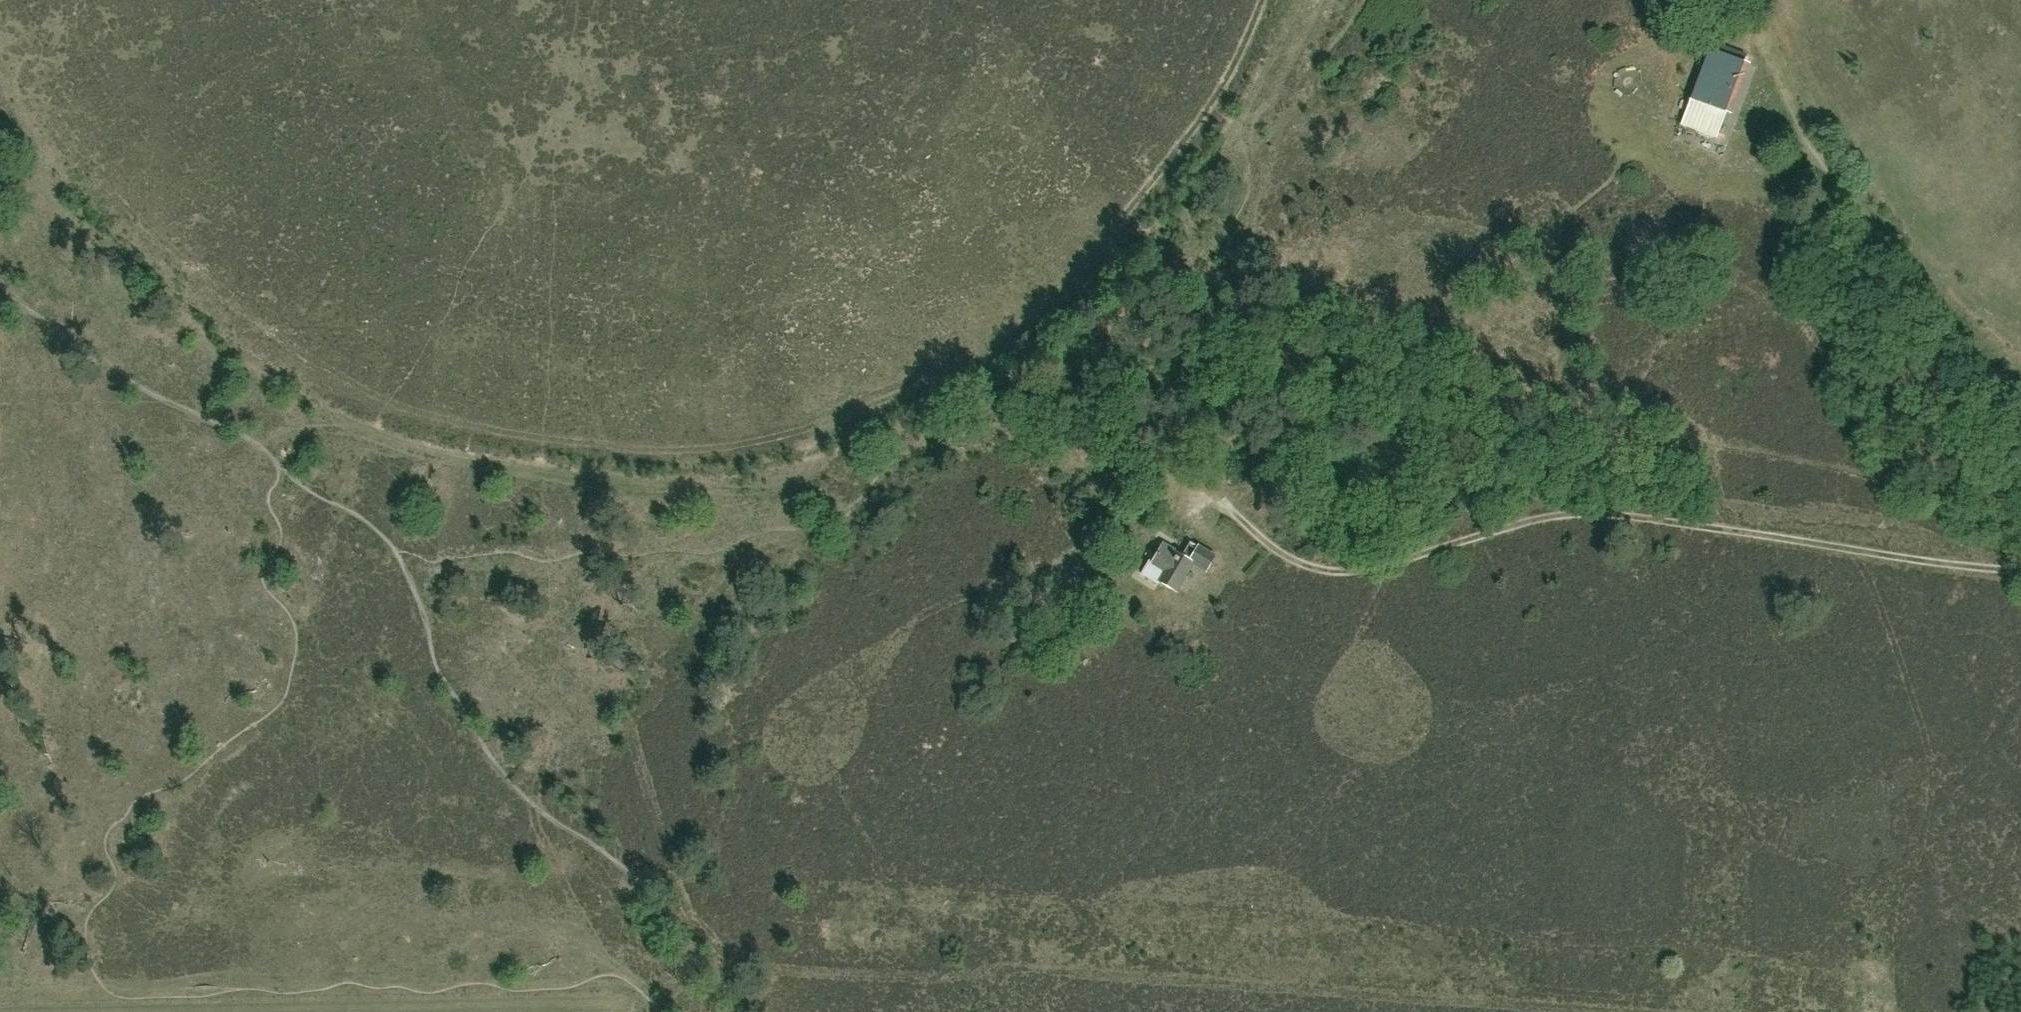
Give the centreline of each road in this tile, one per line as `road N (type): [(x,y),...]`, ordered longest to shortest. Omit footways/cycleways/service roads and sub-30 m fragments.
road 1 (track): [(2020,569),(1588,510),(1375,567),(1322,569),(1273,550),(1230,512)]
road 2 (track): [(1753,0),(1778,74),(1841,193),(1911,286),(2020,396)]

